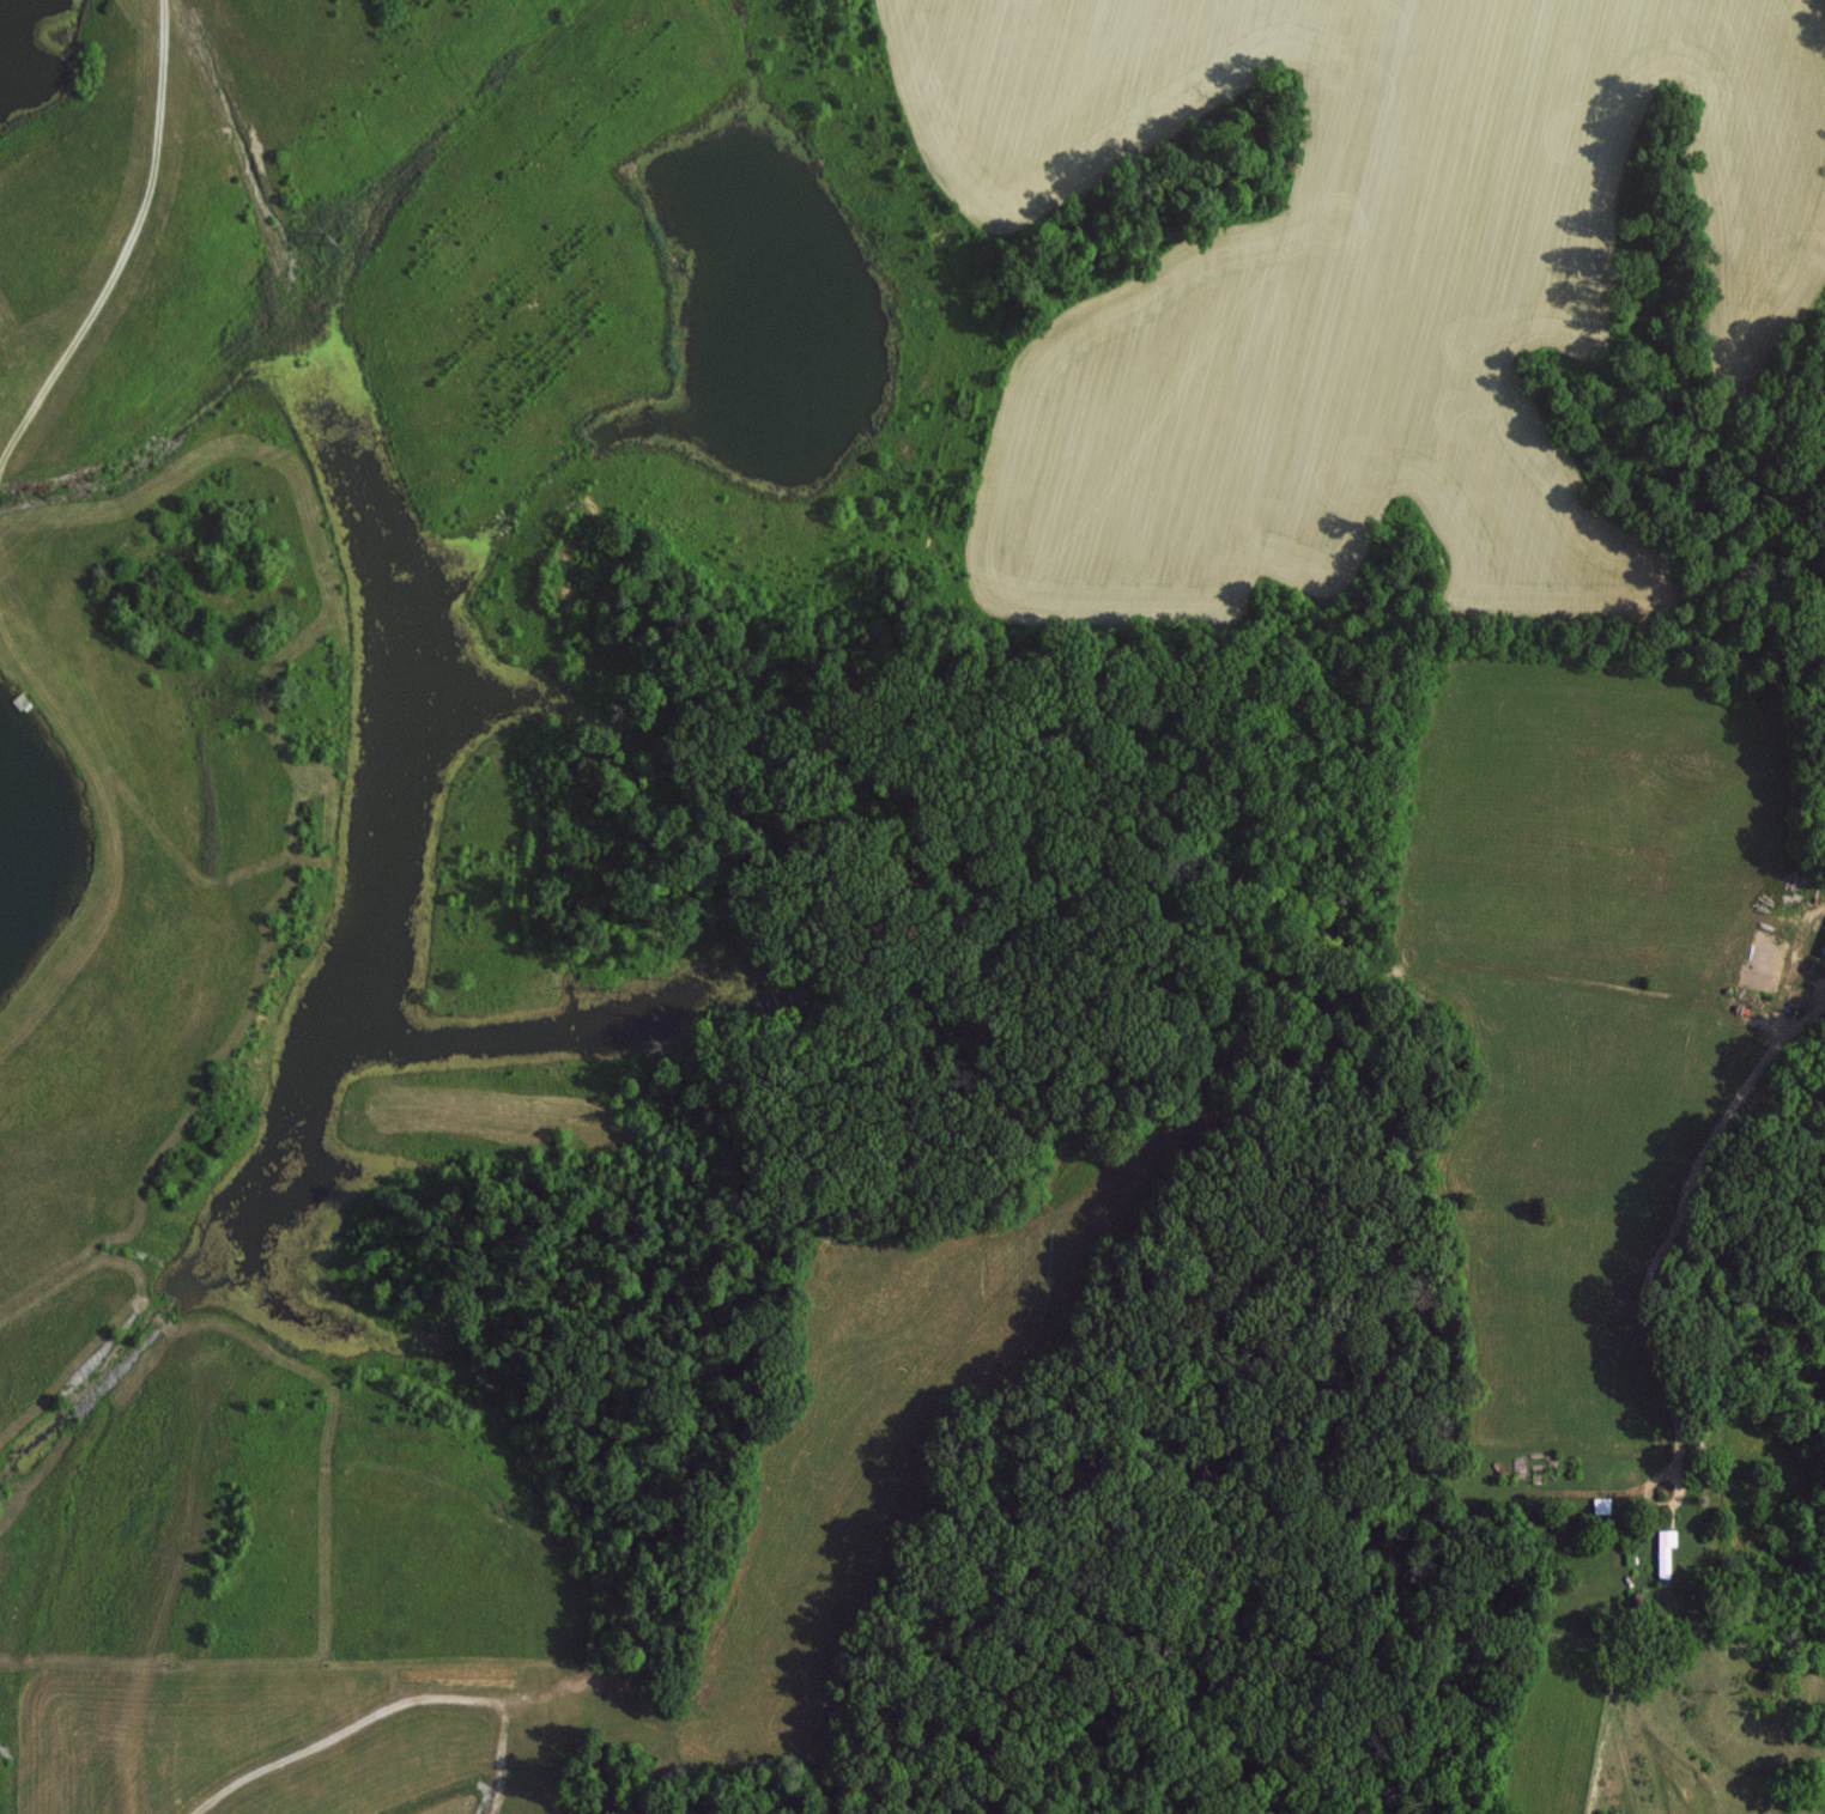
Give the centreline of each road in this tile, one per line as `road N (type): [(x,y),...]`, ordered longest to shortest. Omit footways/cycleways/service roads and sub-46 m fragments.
road 1 (residential): [(1824,996),(1321,1114),(1126,1045),(1096,875),(1091,629),(1126,412),(1232,220),(1300,190),(1351,212),(1364,267)]
road 2 (residential): [(1269,1096),(1057,1203),(989,1327),(947,1513),(959,1717),(989,1813)]

